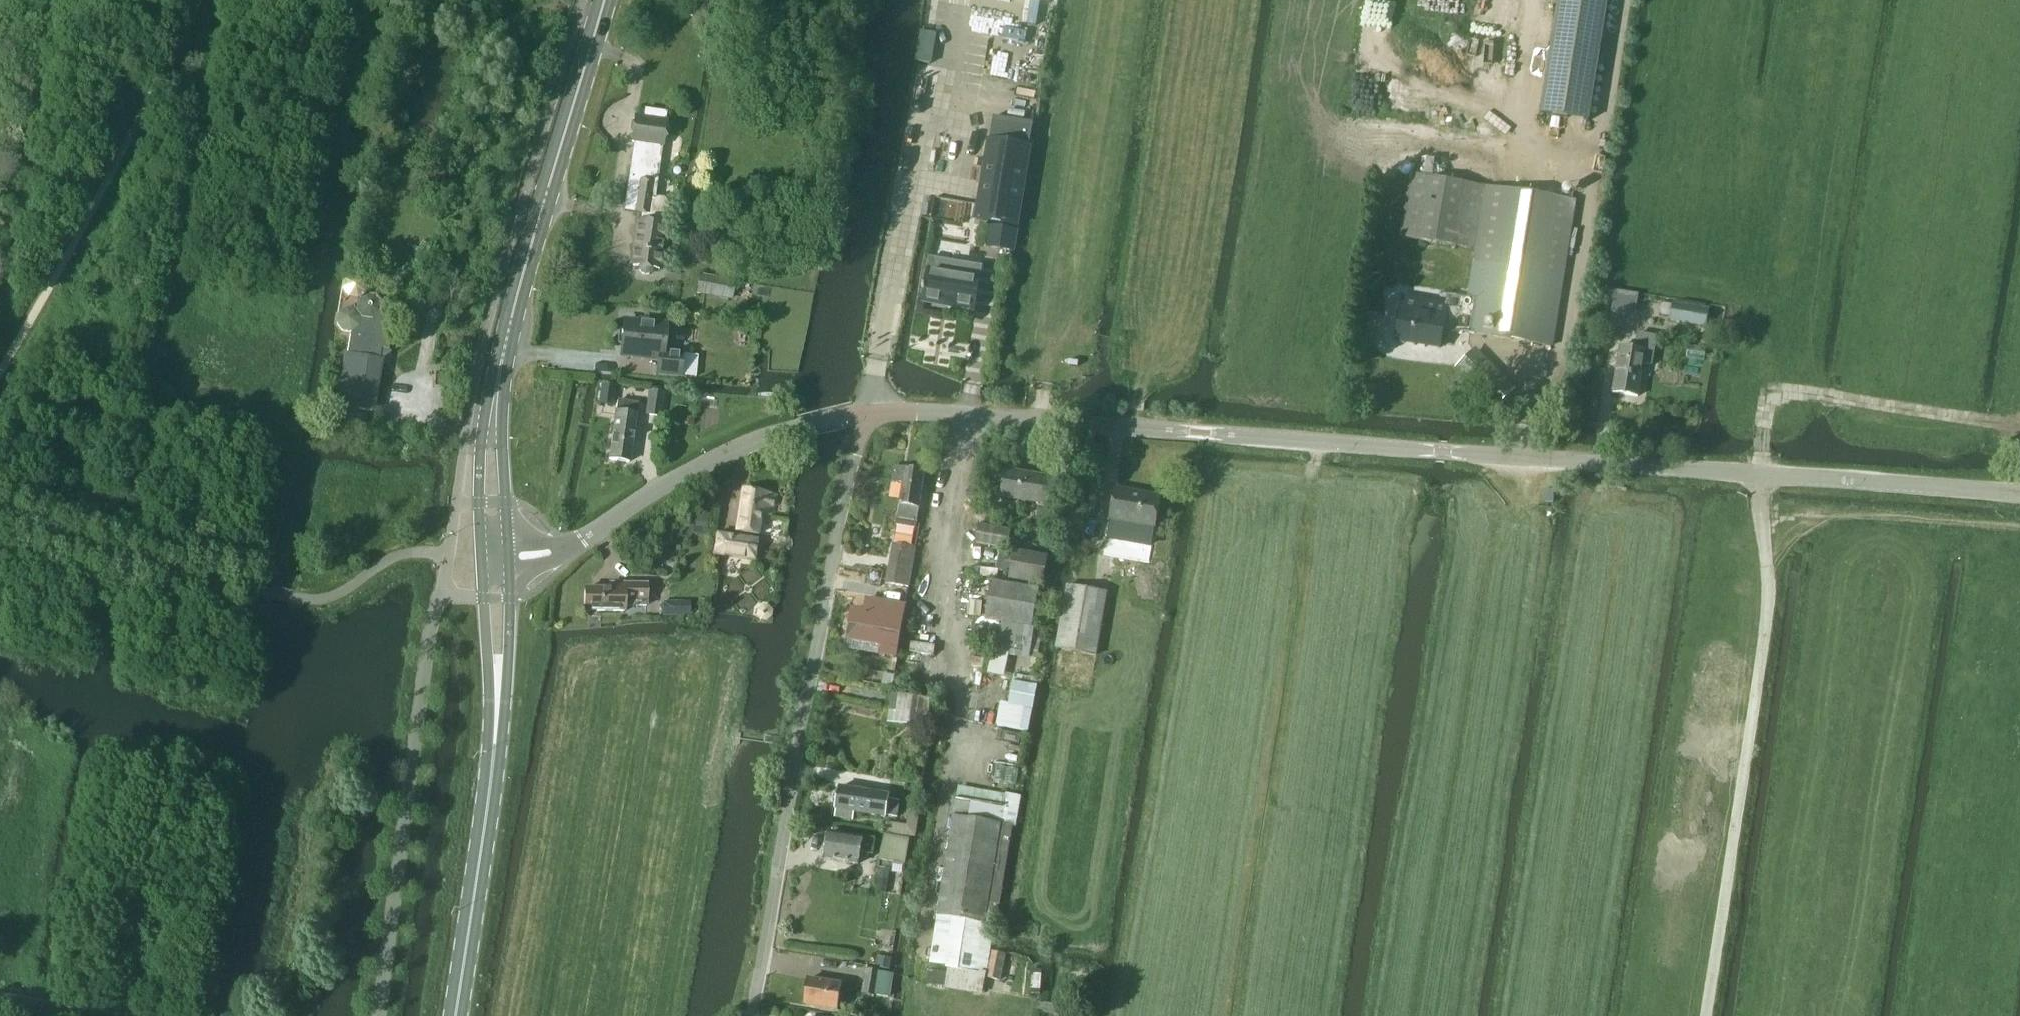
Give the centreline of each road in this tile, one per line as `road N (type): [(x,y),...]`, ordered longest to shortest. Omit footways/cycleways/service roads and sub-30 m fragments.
road 1 (unclassified): [(2019,495),(947,412),(861,415)]
road 2 (unclassified): [(861,415),(750,1015)]
road 3 (track): [(1699,1015),(1772,594),(1758,477)]
road 4 (secondary): [(502,353),(603,0)]
road 5 (track): [(2019,424),(1792,390),(1769,395),(1758,477)]
road 6 (unclassified): [(564,548),(710,454),(861,415)]
road 7 (track): [(1767,556),(1826,511),(2019,529)]
road 8 (secondary): [(454,1015),(492,751)]
road 9 (secondary): [(502,353),(483,420),(482,551)]
road 10 (secondary): [(506,542),(502,353)]
road 11 (secondary): [(482,568),(492,751)]
road 12 (secondary): [(492,751),(507,673),(508,575)]

